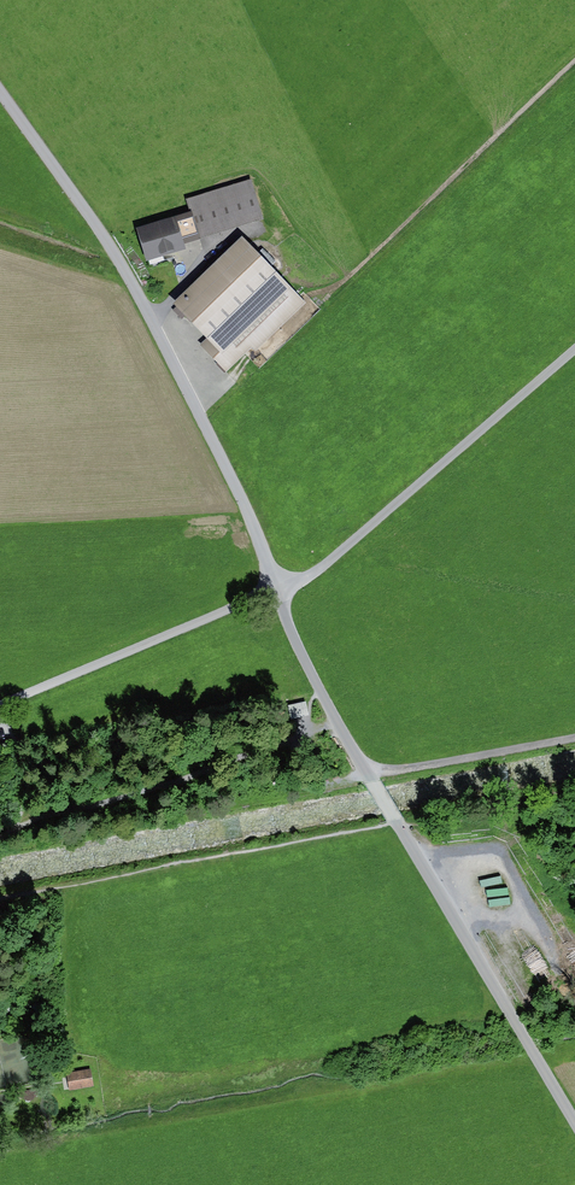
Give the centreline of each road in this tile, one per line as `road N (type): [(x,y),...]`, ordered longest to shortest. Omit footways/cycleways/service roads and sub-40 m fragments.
road 1 (track): [(0,90),(141,298),(242,497),(335,722),(369,767)]
road 2 (track): [(574,350),(315,574),(275,590)]
road 3 (track): [(400,824),(574,1122)]
road 4 (residential): [(0,705),(275,590)]
road 5 (track): [(369,767),(398,771),(574,738)]

